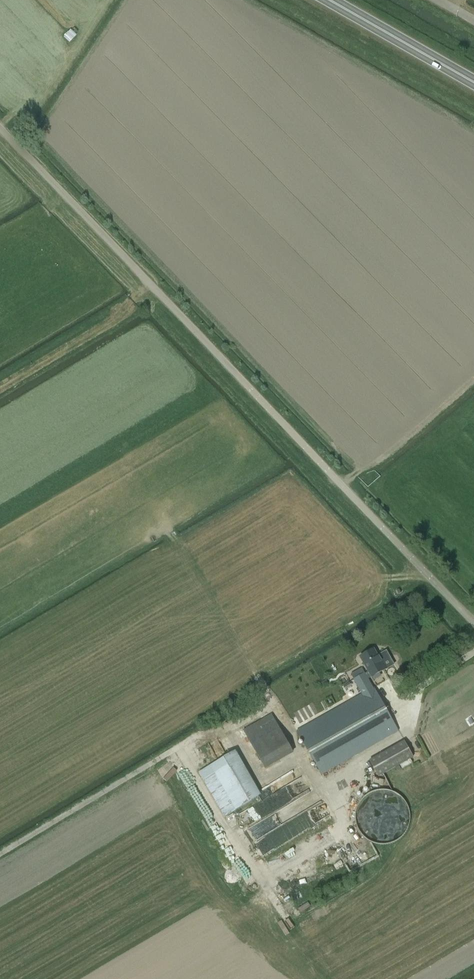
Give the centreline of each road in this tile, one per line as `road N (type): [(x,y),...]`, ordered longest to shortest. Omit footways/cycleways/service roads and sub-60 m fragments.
road 1 (unclassified): [(473,622),(0,129)]
road 2 (trunk): [(473,77),(335,0)]

